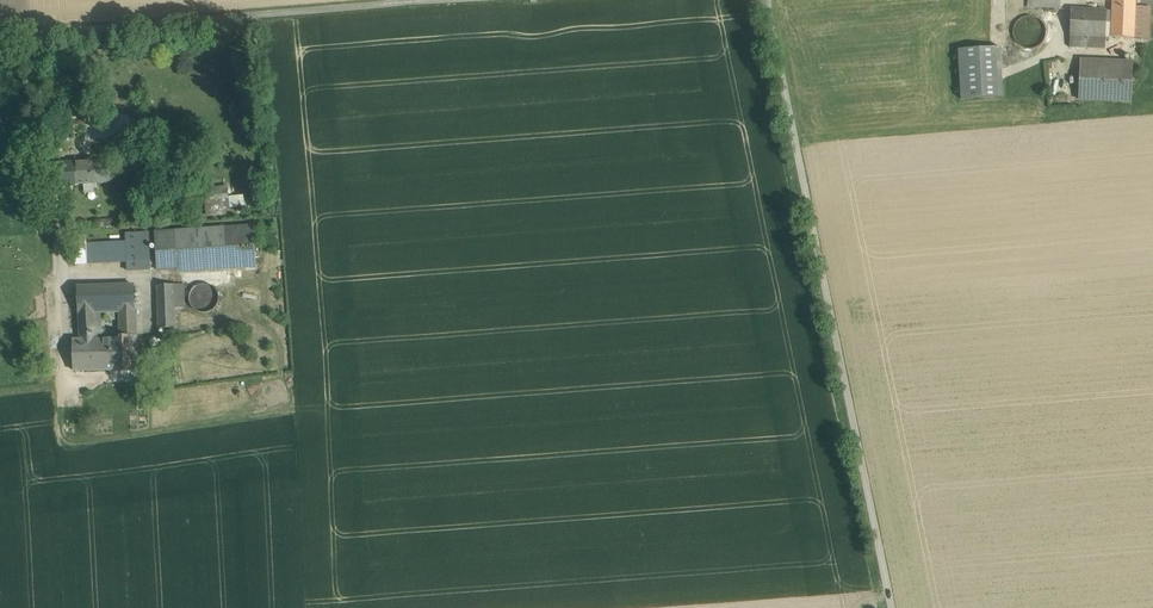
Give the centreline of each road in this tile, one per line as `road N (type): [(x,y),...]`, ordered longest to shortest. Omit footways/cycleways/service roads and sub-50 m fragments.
road 1 (track): [(897,607),(765,0)]
road 2 (track): [(469,0),(0,36)]
road 3 (track): [(39,33),(70,396)]
road 4 (track): [(64,278),(148,280),(149,331)]

